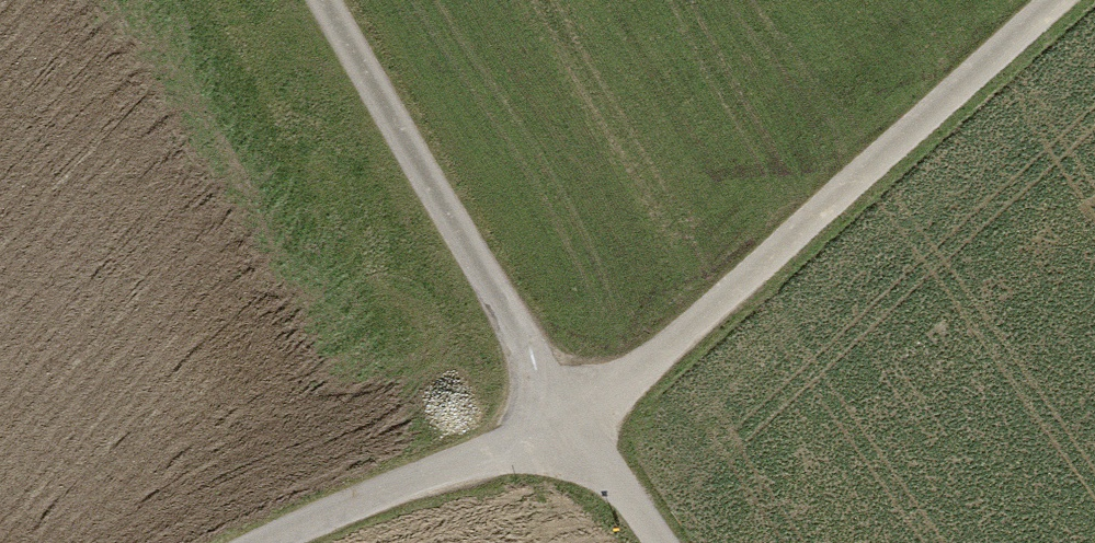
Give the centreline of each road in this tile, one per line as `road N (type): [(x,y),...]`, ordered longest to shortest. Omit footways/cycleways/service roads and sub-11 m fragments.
road 1 (track): [(260,542),(421,475),(575,426),(1053,0)]
road 2 (unclassified): [(326,0),(575,426),(655,542)]

